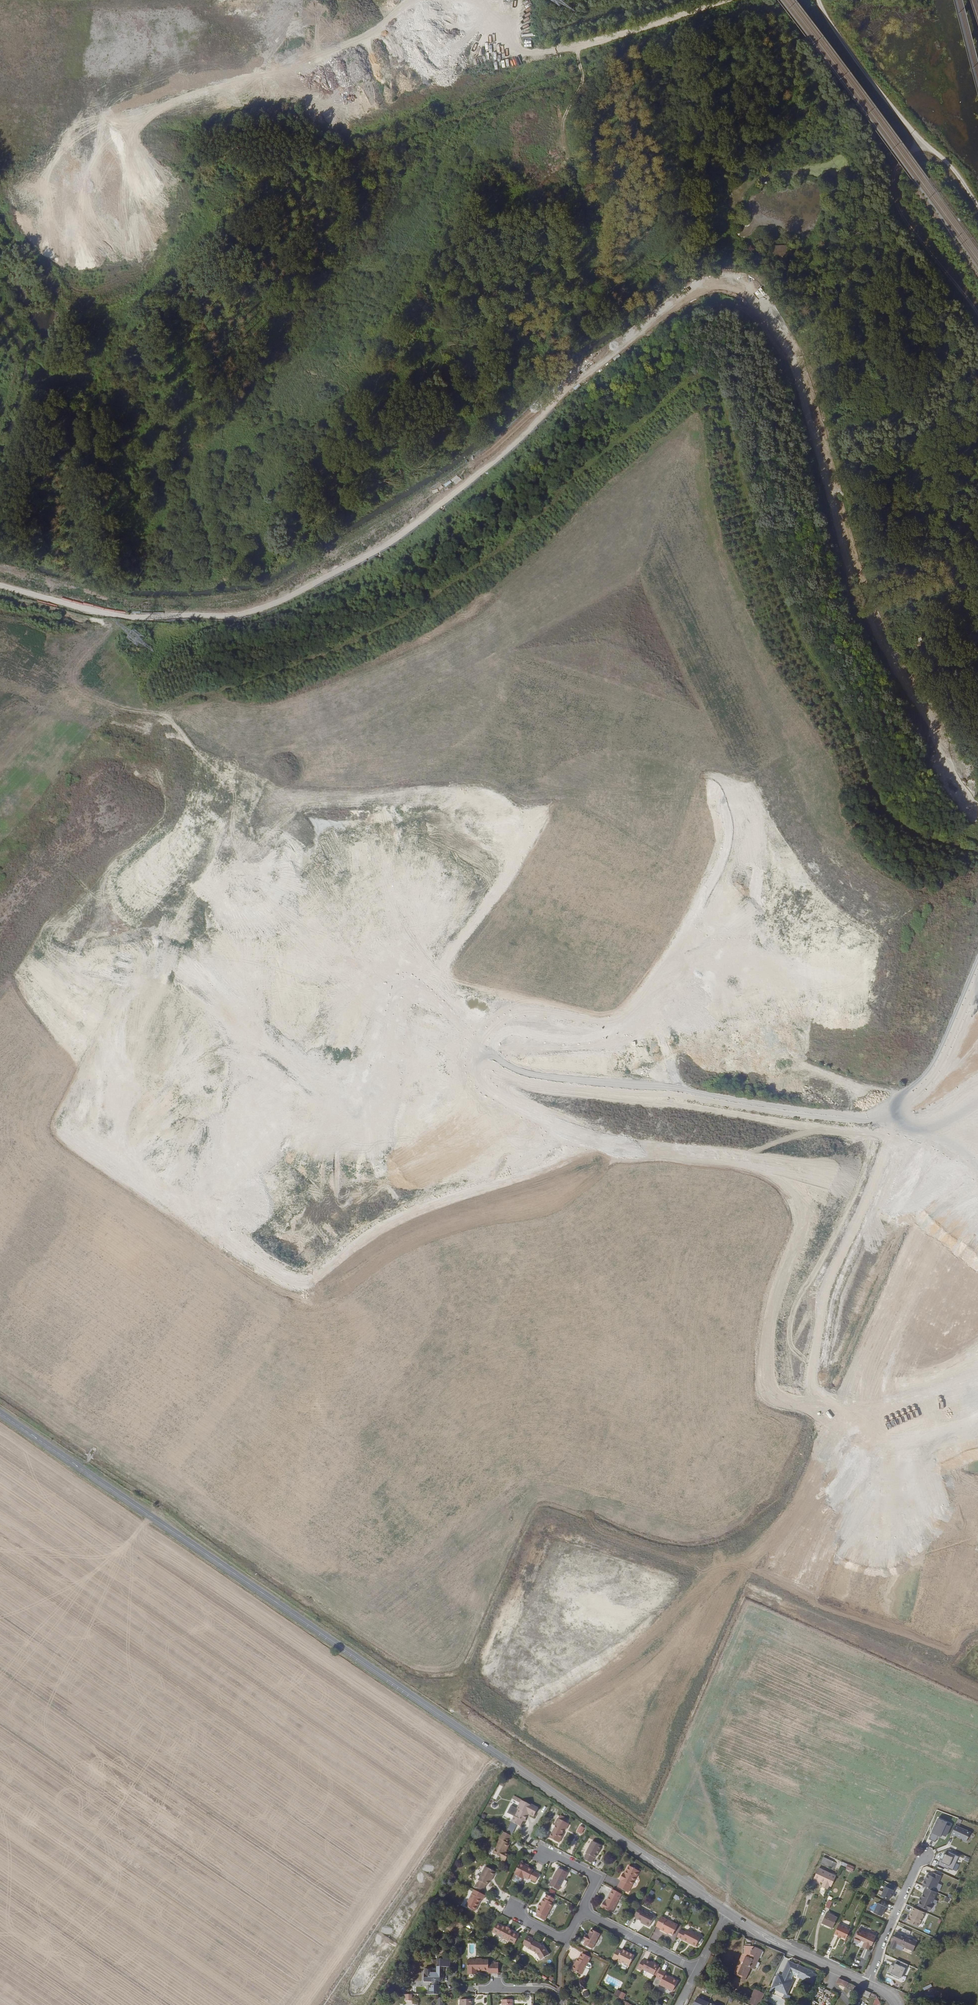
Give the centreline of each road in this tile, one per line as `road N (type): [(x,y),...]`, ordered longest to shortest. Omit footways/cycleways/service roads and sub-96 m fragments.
road 1 (tertiary): [(725,1910),(0,1412)]
road 2 (track): [(977,805),(945,769),(936,726),(867,611),(772,320),(744,282),(697,283),(686,273),(686,261),(707,249)]
road 3 (track): [(577,54),(585,83),(566,129),(588,208),(709,181),(707,249),(714,260),(765,259)]
road 4 (track): [(977,204),(952,164),(920,140),(871,81),(819,0)]
road 5 (track): [(920,140),(893,184),(900,212),(977,314)]
road 6 (track): [(724,0),(561,60)]
road 7 (tertiary): [(869,1984),(788,1950),(725,1910)]
road 8 (residential): [(869,1984),(925,1851)]

